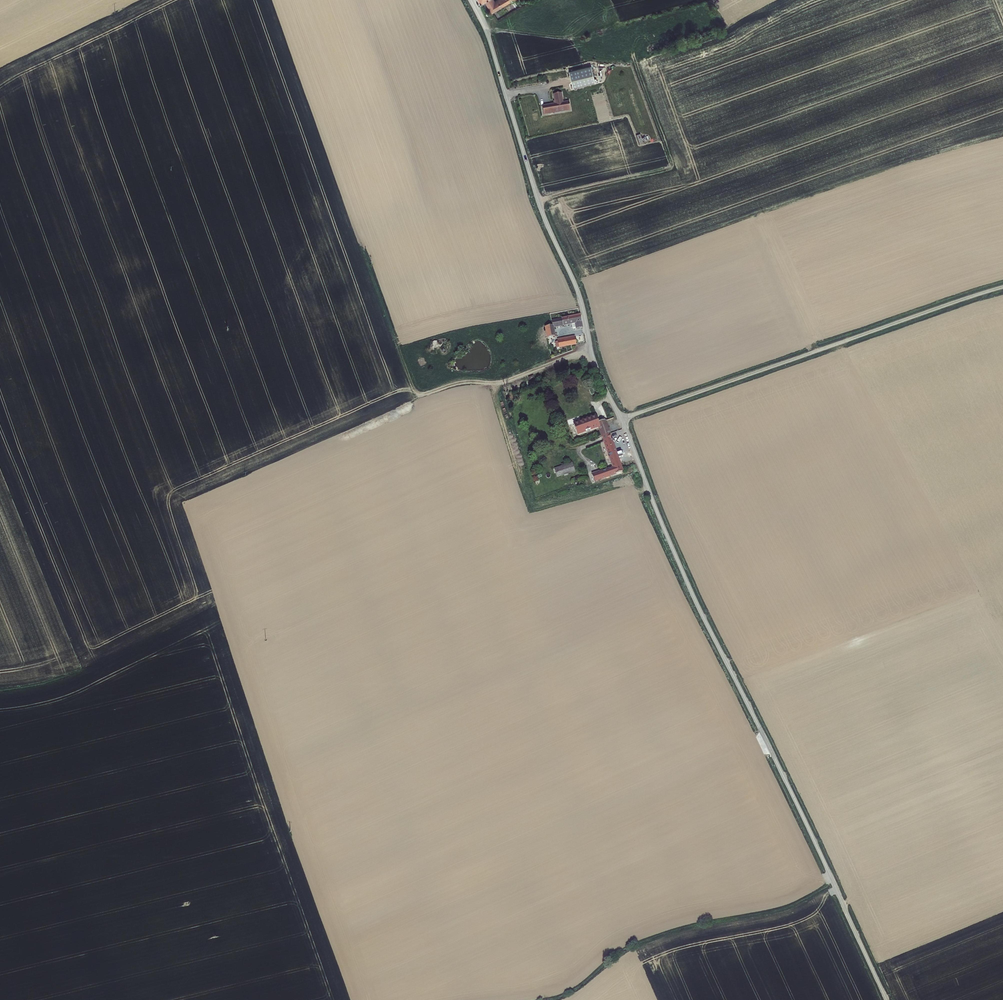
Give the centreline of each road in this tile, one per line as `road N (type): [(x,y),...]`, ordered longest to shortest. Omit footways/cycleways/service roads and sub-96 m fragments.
road 1 (unclassified): [(621,420),(693,596),(887,999)]
road 2 (unclassified): [(471,0),(621,420)]
road 3 (unclassified): [(621,420),(1002,287)]

